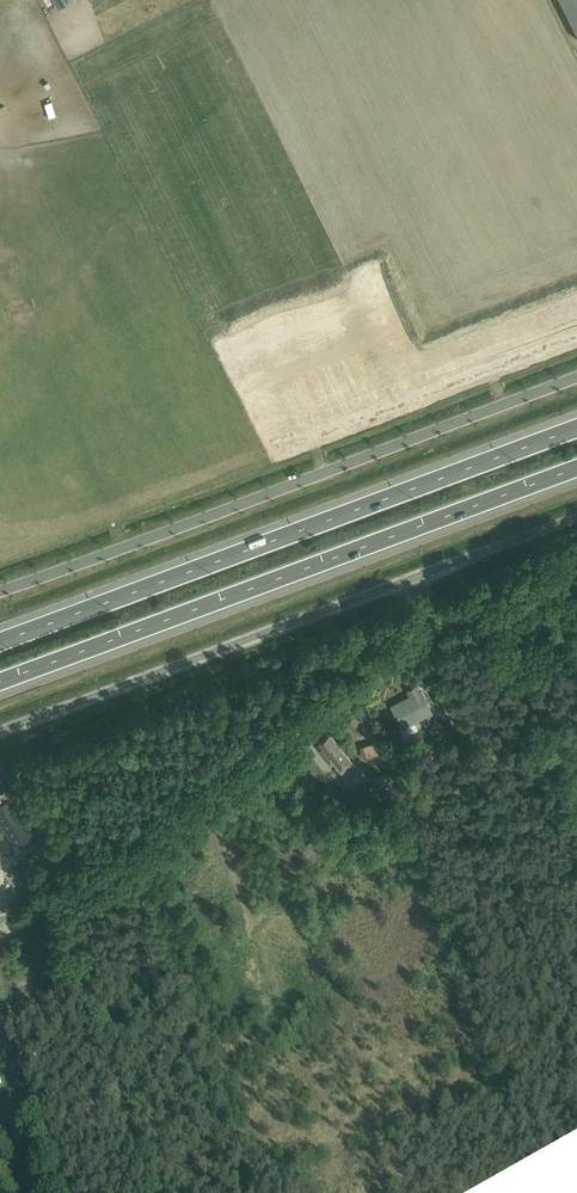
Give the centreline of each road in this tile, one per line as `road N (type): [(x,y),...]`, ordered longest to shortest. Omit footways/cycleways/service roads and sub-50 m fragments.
road 1 (motorway): [(0,682),(576,468)]
road 2 (tertiary): [(0,591),(576,378)]
road 3 (motorway): [(576,427),(0,640)]
road 4 (tertiary): [(576,523),(0,733)]
road 5 (track): [(490,660),(557,716),(576,774)]

